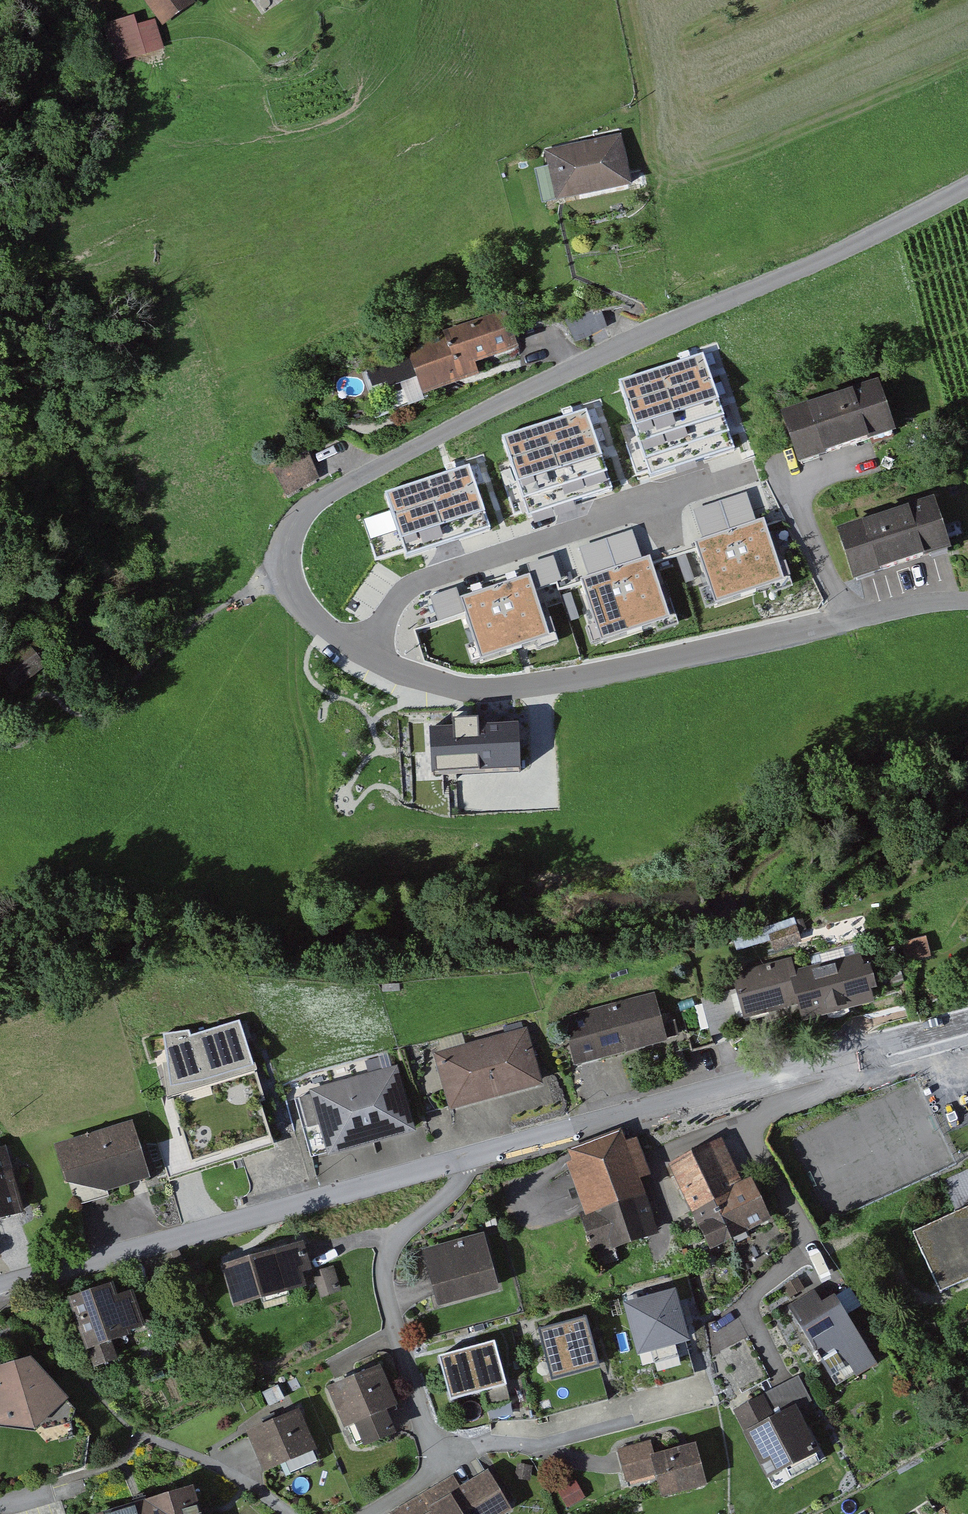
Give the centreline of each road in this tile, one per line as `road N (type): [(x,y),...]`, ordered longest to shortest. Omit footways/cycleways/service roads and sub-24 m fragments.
road 1 (residential): [(358,650),(296,601),(285,574),(290,528),(309,506),(405,449),(967,191)]
road 2 (residential): [(967,604),(848,619),(604,674),(509,685),(446,684),(358,650)]
road 3 (tertiary): [(490,1153),(0,1290)]
road 4 (tertiary): [(967,1023),(490,1153)]
road 5 (residential): [(382,1513),(440,1479),(443,1452),(396,1333),(392,1267),(417,1226),(490,1153)]
road 6 (residential): [(743,482),(422,583),(358,650)]
road 7 (residential): [(279,1513),(197,1459),(146,1443)]

